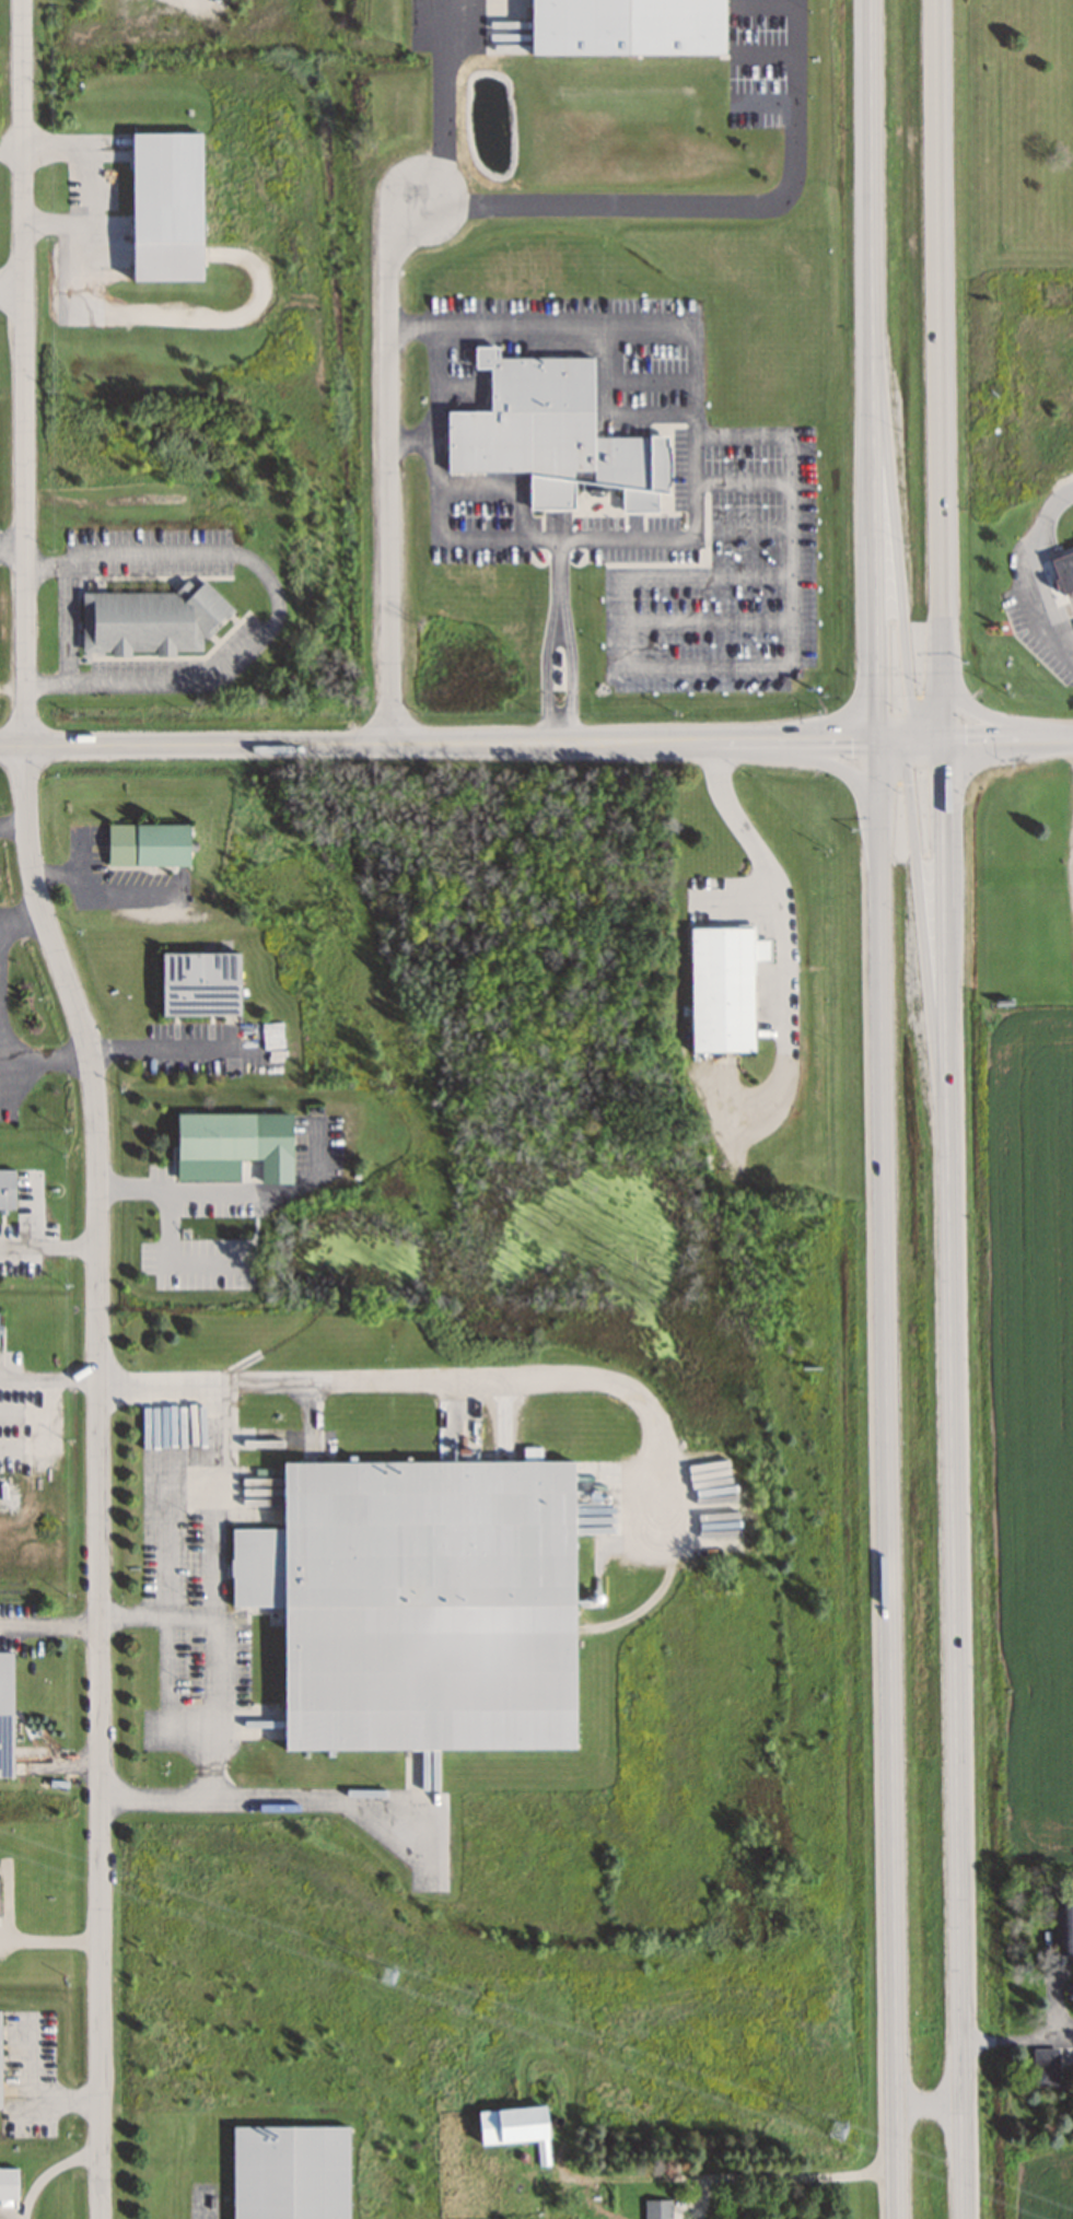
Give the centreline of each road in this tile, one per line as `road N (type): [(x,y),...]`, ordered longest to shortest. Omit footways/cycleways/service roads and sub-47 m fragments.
road 1 (residential): [(25,0),(28,825),(42,910),(86,1035),(97,1106),(100,2218)]
road 2 (trunk): [(963,2218),(942,740)]
road 3 (trunk): [(877,741),(899,2218)]
road 4 (tertiary): [(0,744),(877,741)]
road 5 (trunk): [(870,0),(877,741)]
road 6 (trunk): [(942,680),(935,0)]
road 7 (residential): [(393,741),(381,258),(415,190)]
road 8 (trunk): [(947,1061),(929,1007),(905,766),(877,741)]
road 9 (trunk): [(875,421),(887,465),(908,694),(912,711),(942,740)]
road 10 (tertiary): [(942,740),(1072,737)]
road 11 (trunk): [(774,743),(835,766),(879,803)]

